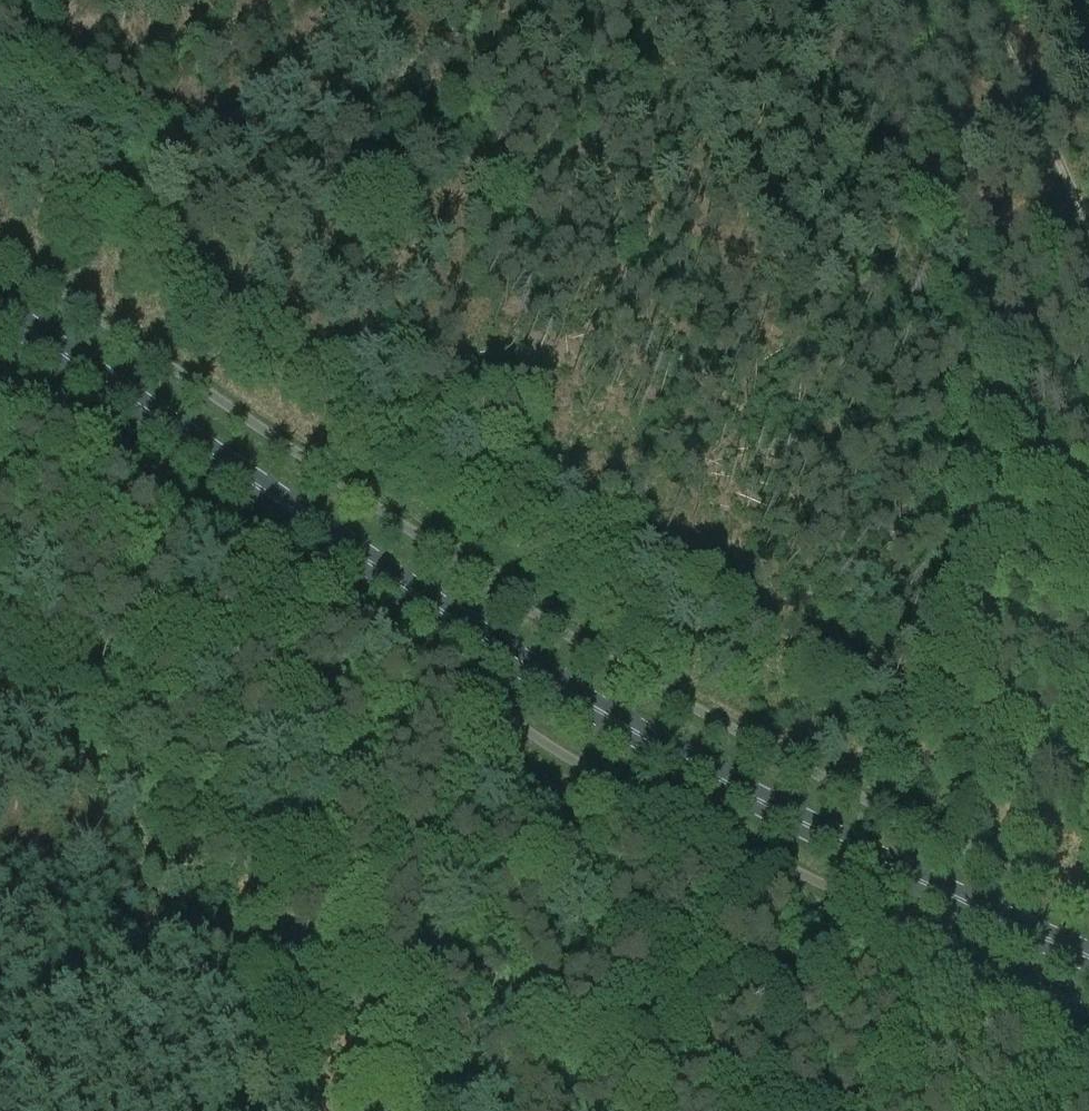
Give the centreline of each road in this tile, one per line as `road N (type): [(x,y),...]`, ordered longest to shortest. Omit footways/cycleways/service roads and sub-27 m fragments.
road 1 (primary): [(1088,958),(852,853),(642,739),(0,313)]
road 2 (track): [(979,0),(1088,230)]

